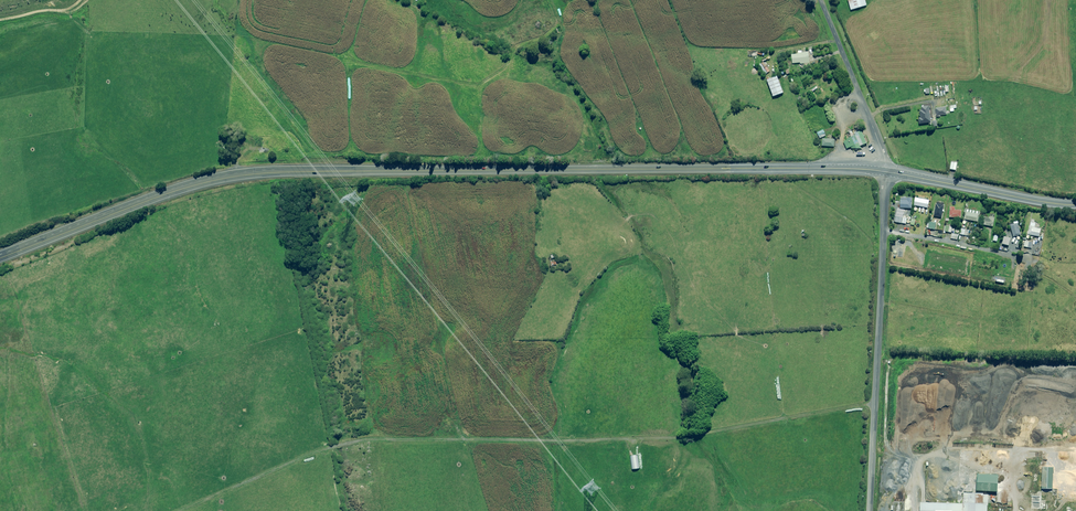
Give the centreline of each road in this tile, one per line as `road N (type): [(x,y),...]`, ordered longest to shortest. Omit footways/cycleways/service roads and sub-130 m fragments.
road 1 (trunk): [(0,258),(183,189),(255,174),(886,172)]
road 2 (track): [(875,405),(683,438),(367,439),(196,503)]
road 3 (unclassified): [(869,510),(886,229)]
road 4 (trunk): [(886,172),(1075,203)]
road 5 (unclassified): [(821,0),(886,172)]
road 6 (unclassified): [(886,229),(1032,260)]

